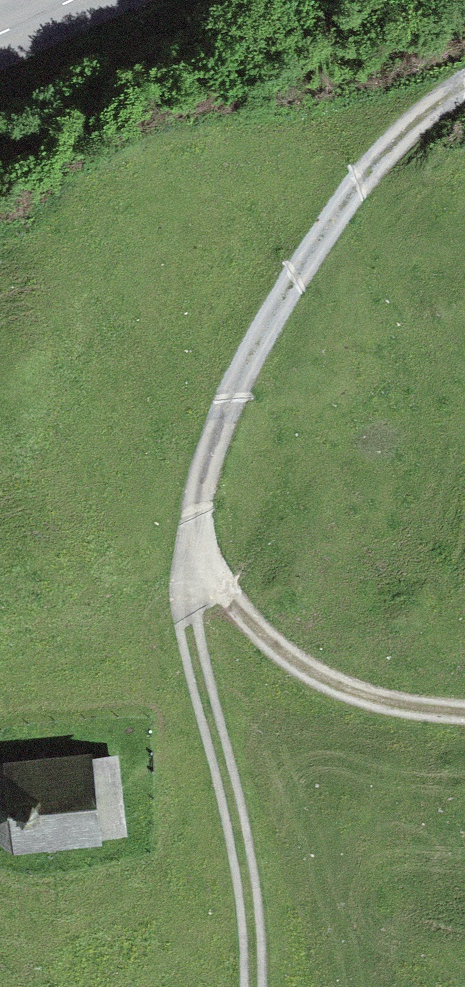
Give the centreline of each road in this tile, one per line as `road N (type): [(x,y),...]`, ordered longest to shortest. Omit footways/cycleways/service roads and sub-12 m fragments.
road 1 (track): [(464,88),(381,153),(286,299),(222,418),(192,499),(192,641),(225,786),(245,986)]
road 2 (track): [(190,557),(241,616),(306,672),(374,705),(464,713)]

